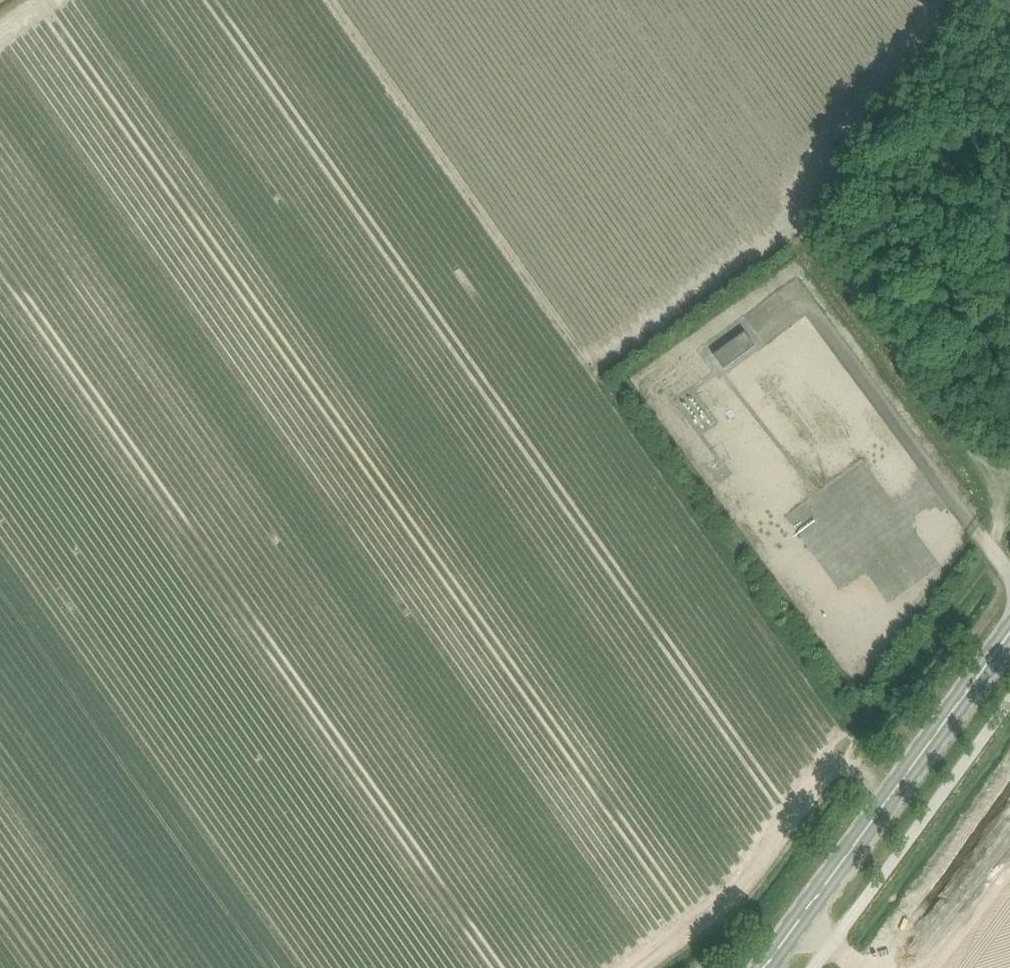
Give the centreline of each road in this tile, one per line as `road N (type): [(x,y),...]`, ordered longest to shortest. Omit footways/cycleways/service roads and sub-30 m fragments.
road 1 (track): [(951,0),(799,192),(809,230),(989,470),(1009,477)]
road 2 (secondary): [(764,967),(1009,633)]

